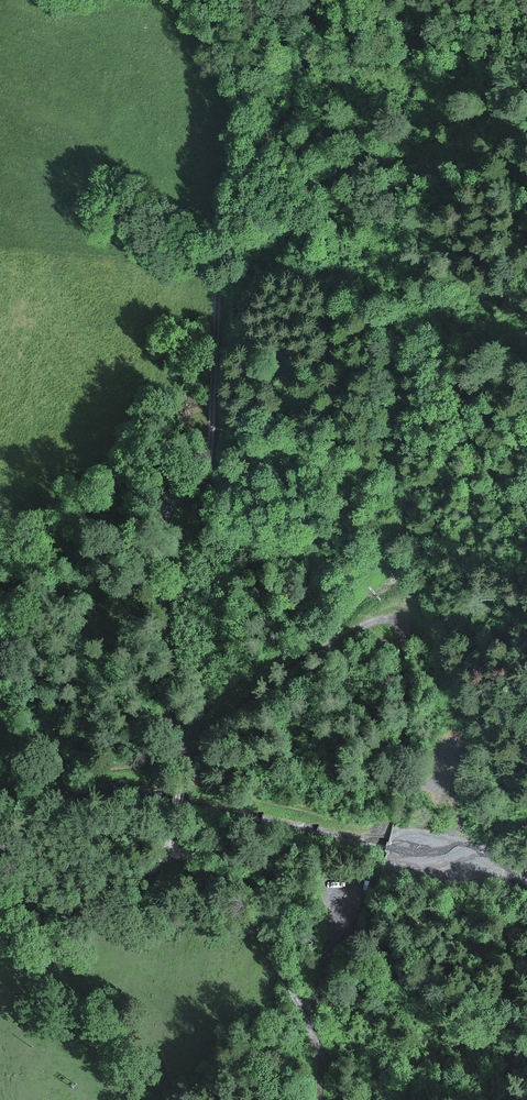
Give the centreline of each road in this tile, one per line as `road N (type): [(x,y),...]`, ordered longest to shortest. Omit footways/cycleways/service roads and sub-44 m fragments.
road 1 (unclassified): [(0,921),(45,901),(110,901),(169,854),(182,760),(169,704),(161,529),(205,467),(217,287),(255,75),(258,0)]
road 2 (track): [(182,760),(299,662),(366,624),(391,620),(406,639),(402,769),(415,793)]
road 3 (track): [(169,854),(253,856),(284,889),(325,1069),(318,1099)]
road 4 (track): [(245,134),(259,136),(289,118),(316,0)]
road 5 (track): [(307,1012),(362,885)]

